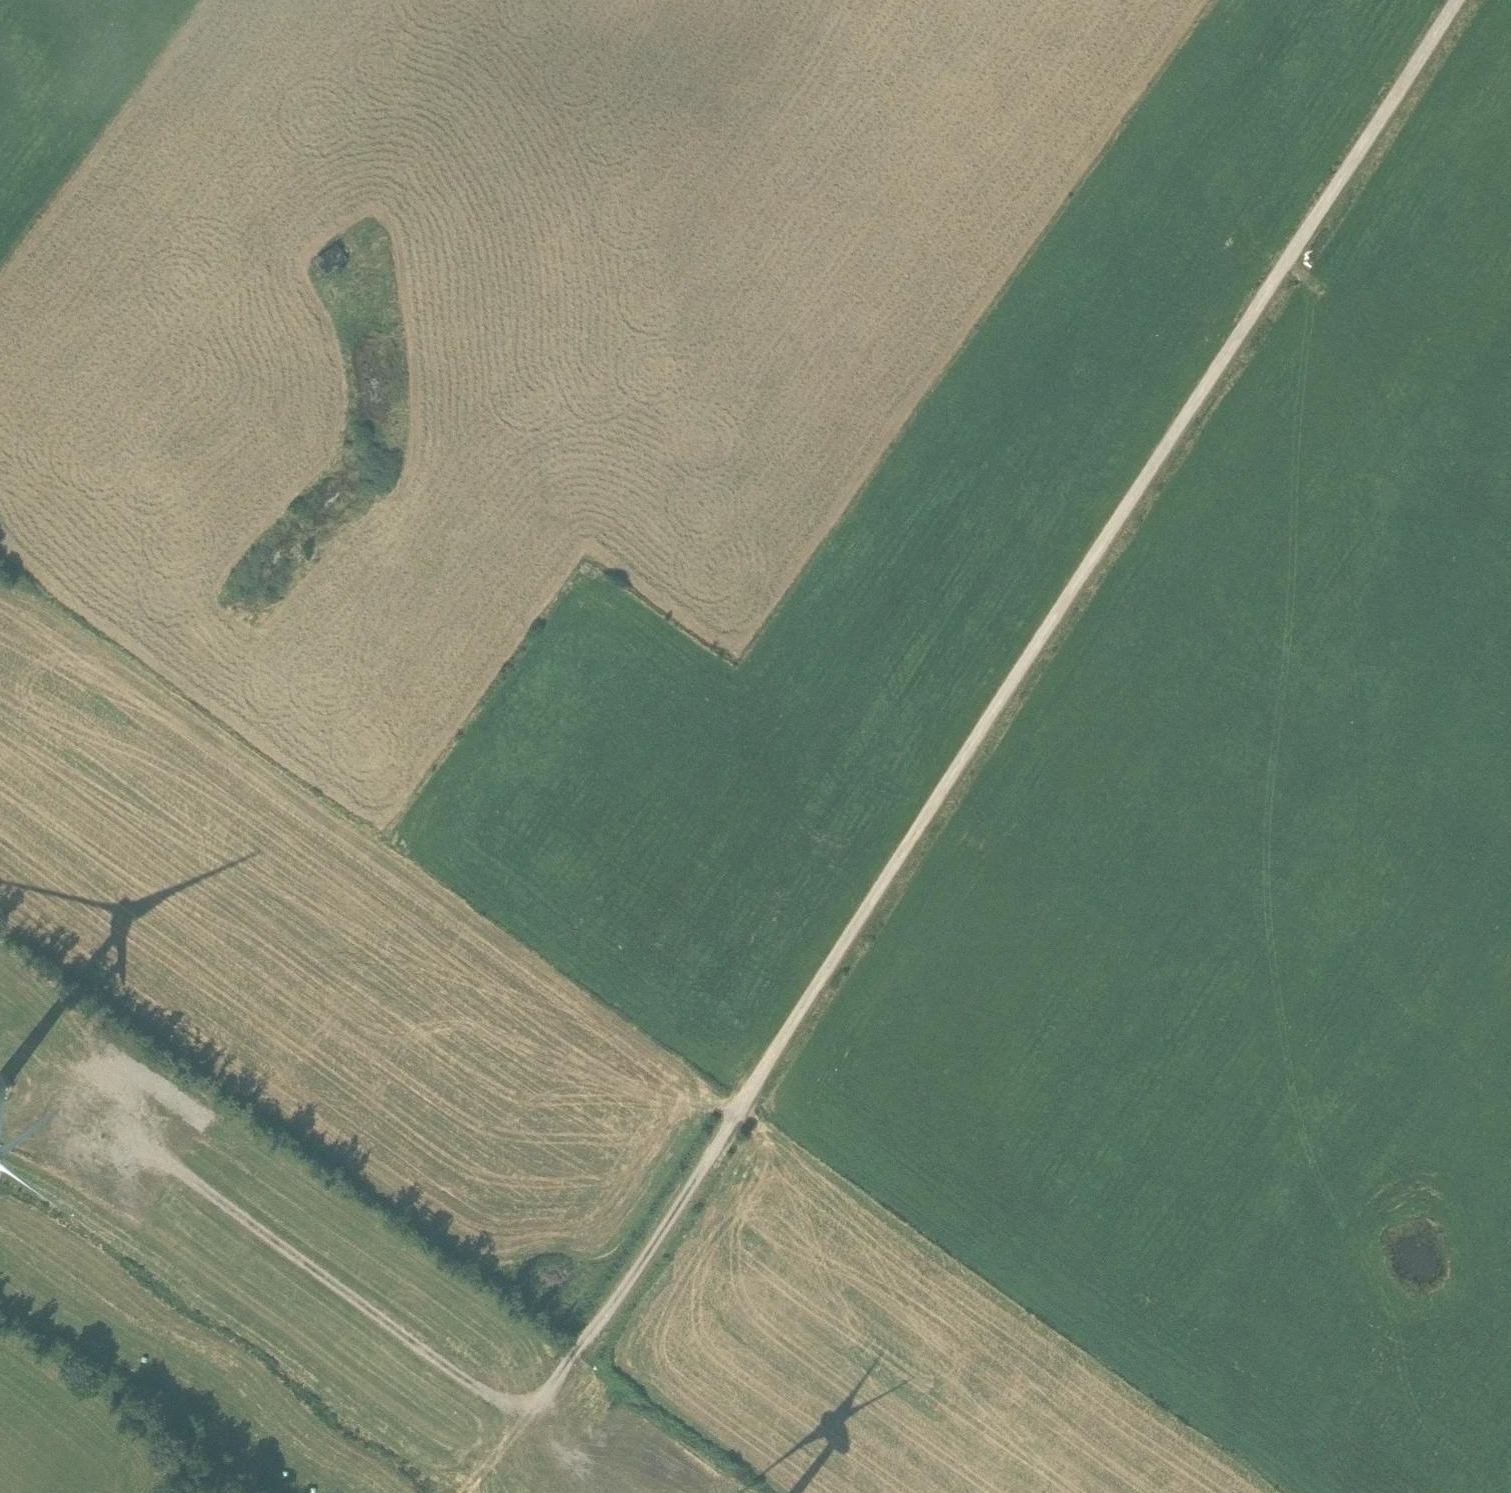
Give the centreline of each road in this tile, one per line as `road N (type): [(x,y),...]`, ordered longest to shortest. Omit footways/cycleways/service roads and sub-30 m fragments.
road 1 (track): [(1453,0),(948,763),(505,1467),(104,1197)]

